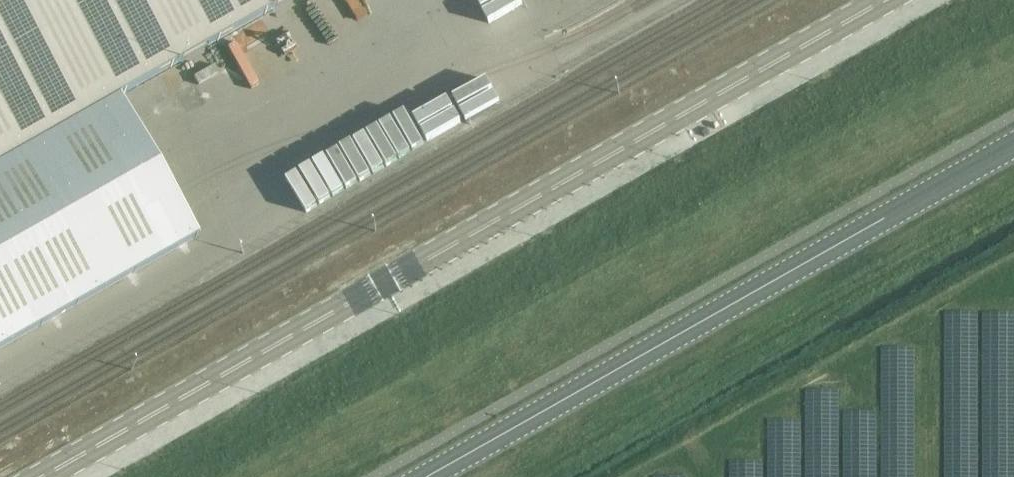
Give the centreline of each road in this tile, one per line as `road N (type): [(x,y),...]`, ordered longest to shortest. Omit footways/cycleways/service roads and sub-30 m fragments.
road 1 (unclassified): [(43,476),(885,0)]
road 2 (unclassified): [(427,476),(1013,146)]

